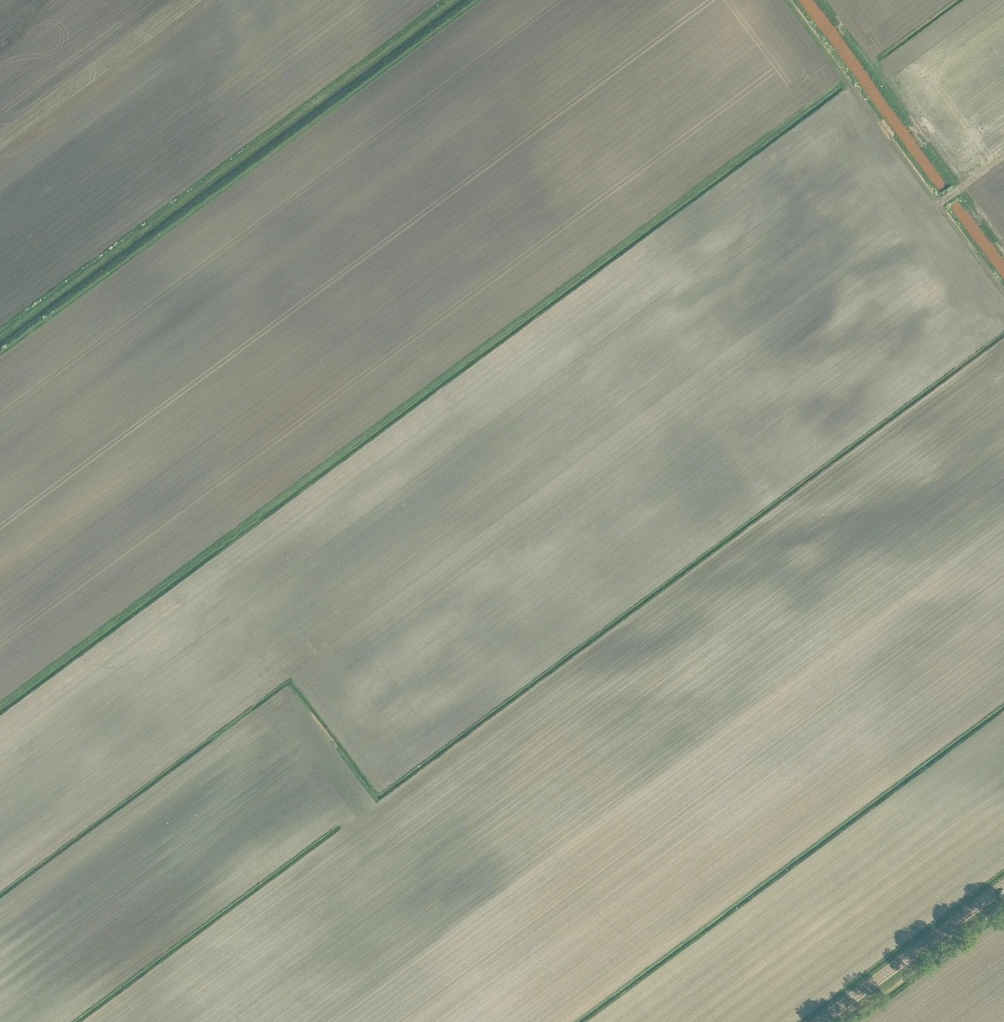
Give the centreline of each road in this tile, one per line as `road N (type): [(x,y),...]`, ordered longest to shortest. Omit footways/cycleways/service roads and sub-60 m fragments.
road 1 (tertiary): [(819,1021),(1003,885)]

